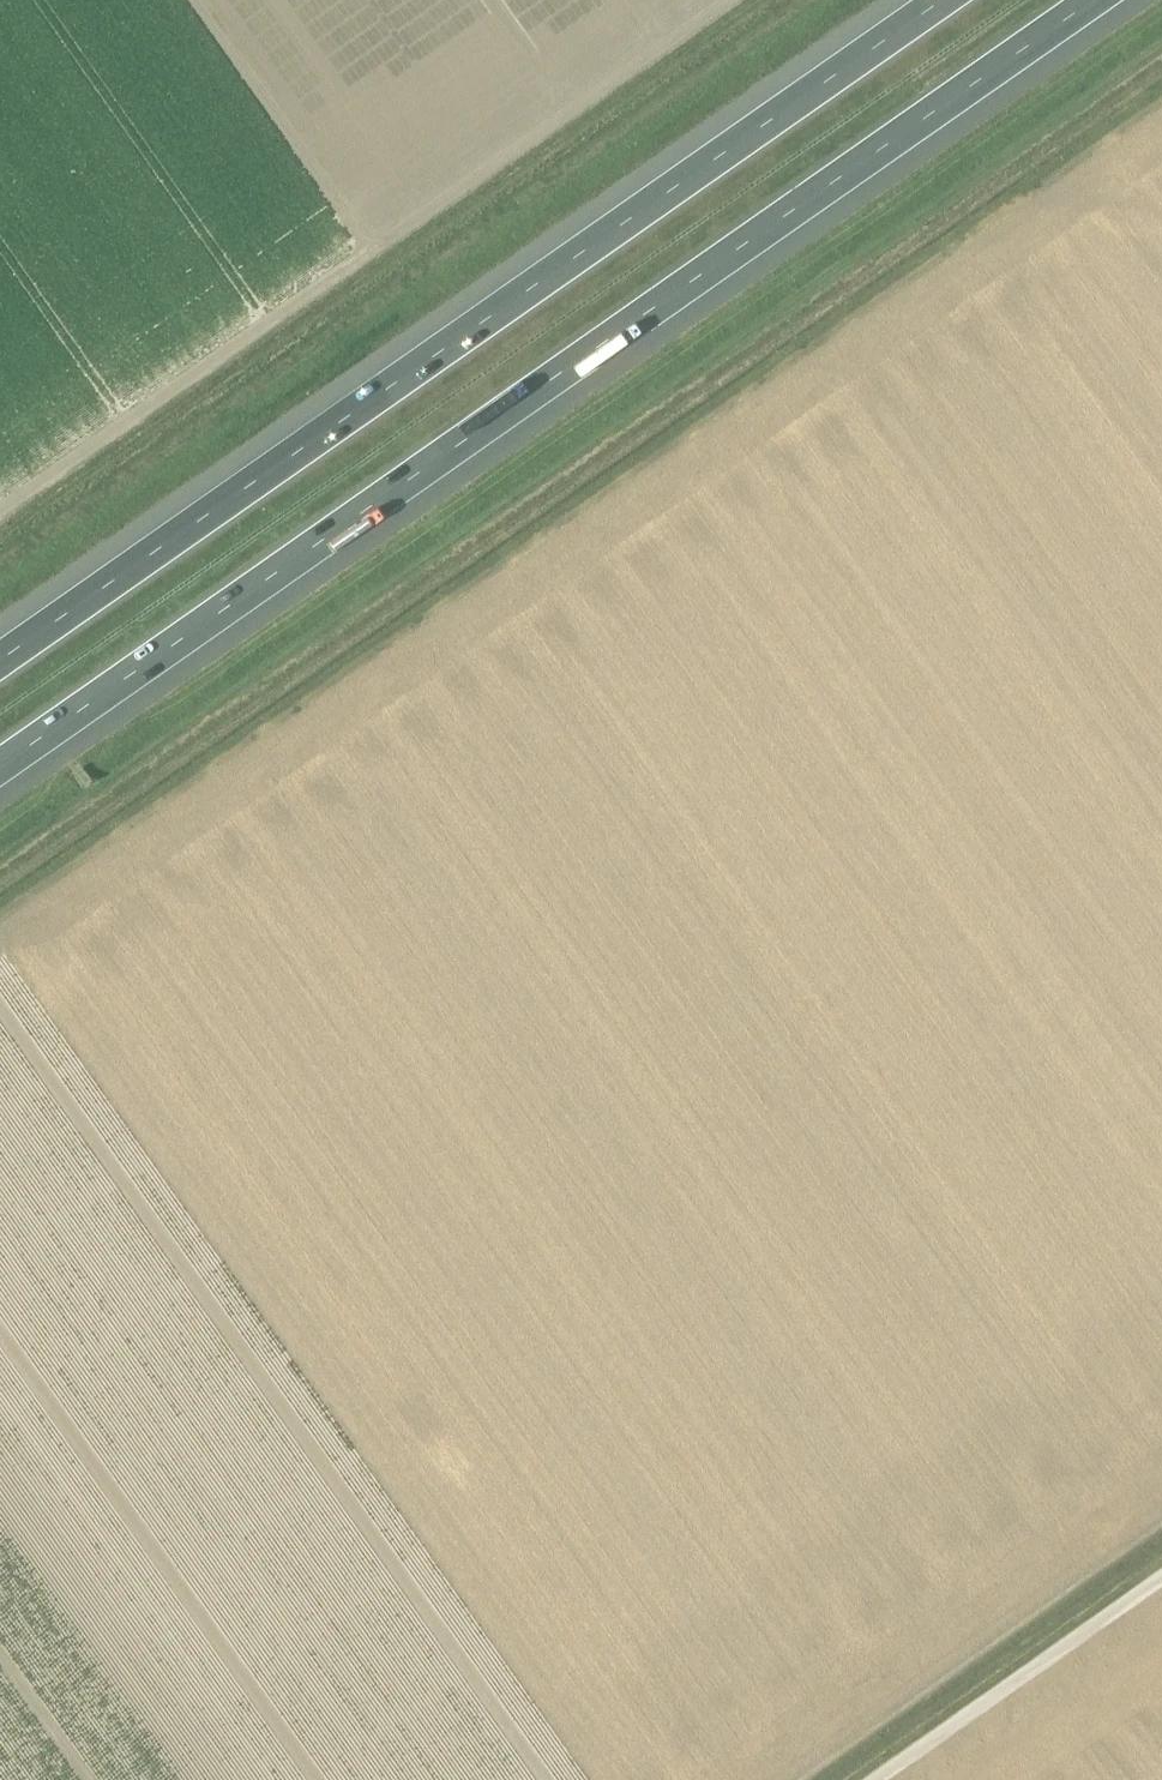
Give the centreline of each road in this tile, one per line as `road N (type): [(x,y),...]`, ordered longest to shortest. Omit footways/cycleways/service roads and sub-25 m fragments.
road 1 (motorway): [(0,766),(1091,0)]
road 2 (motorway): [(941,0),(0,659)]
road 3 (track): [(872,1779),(1161,1576)]

